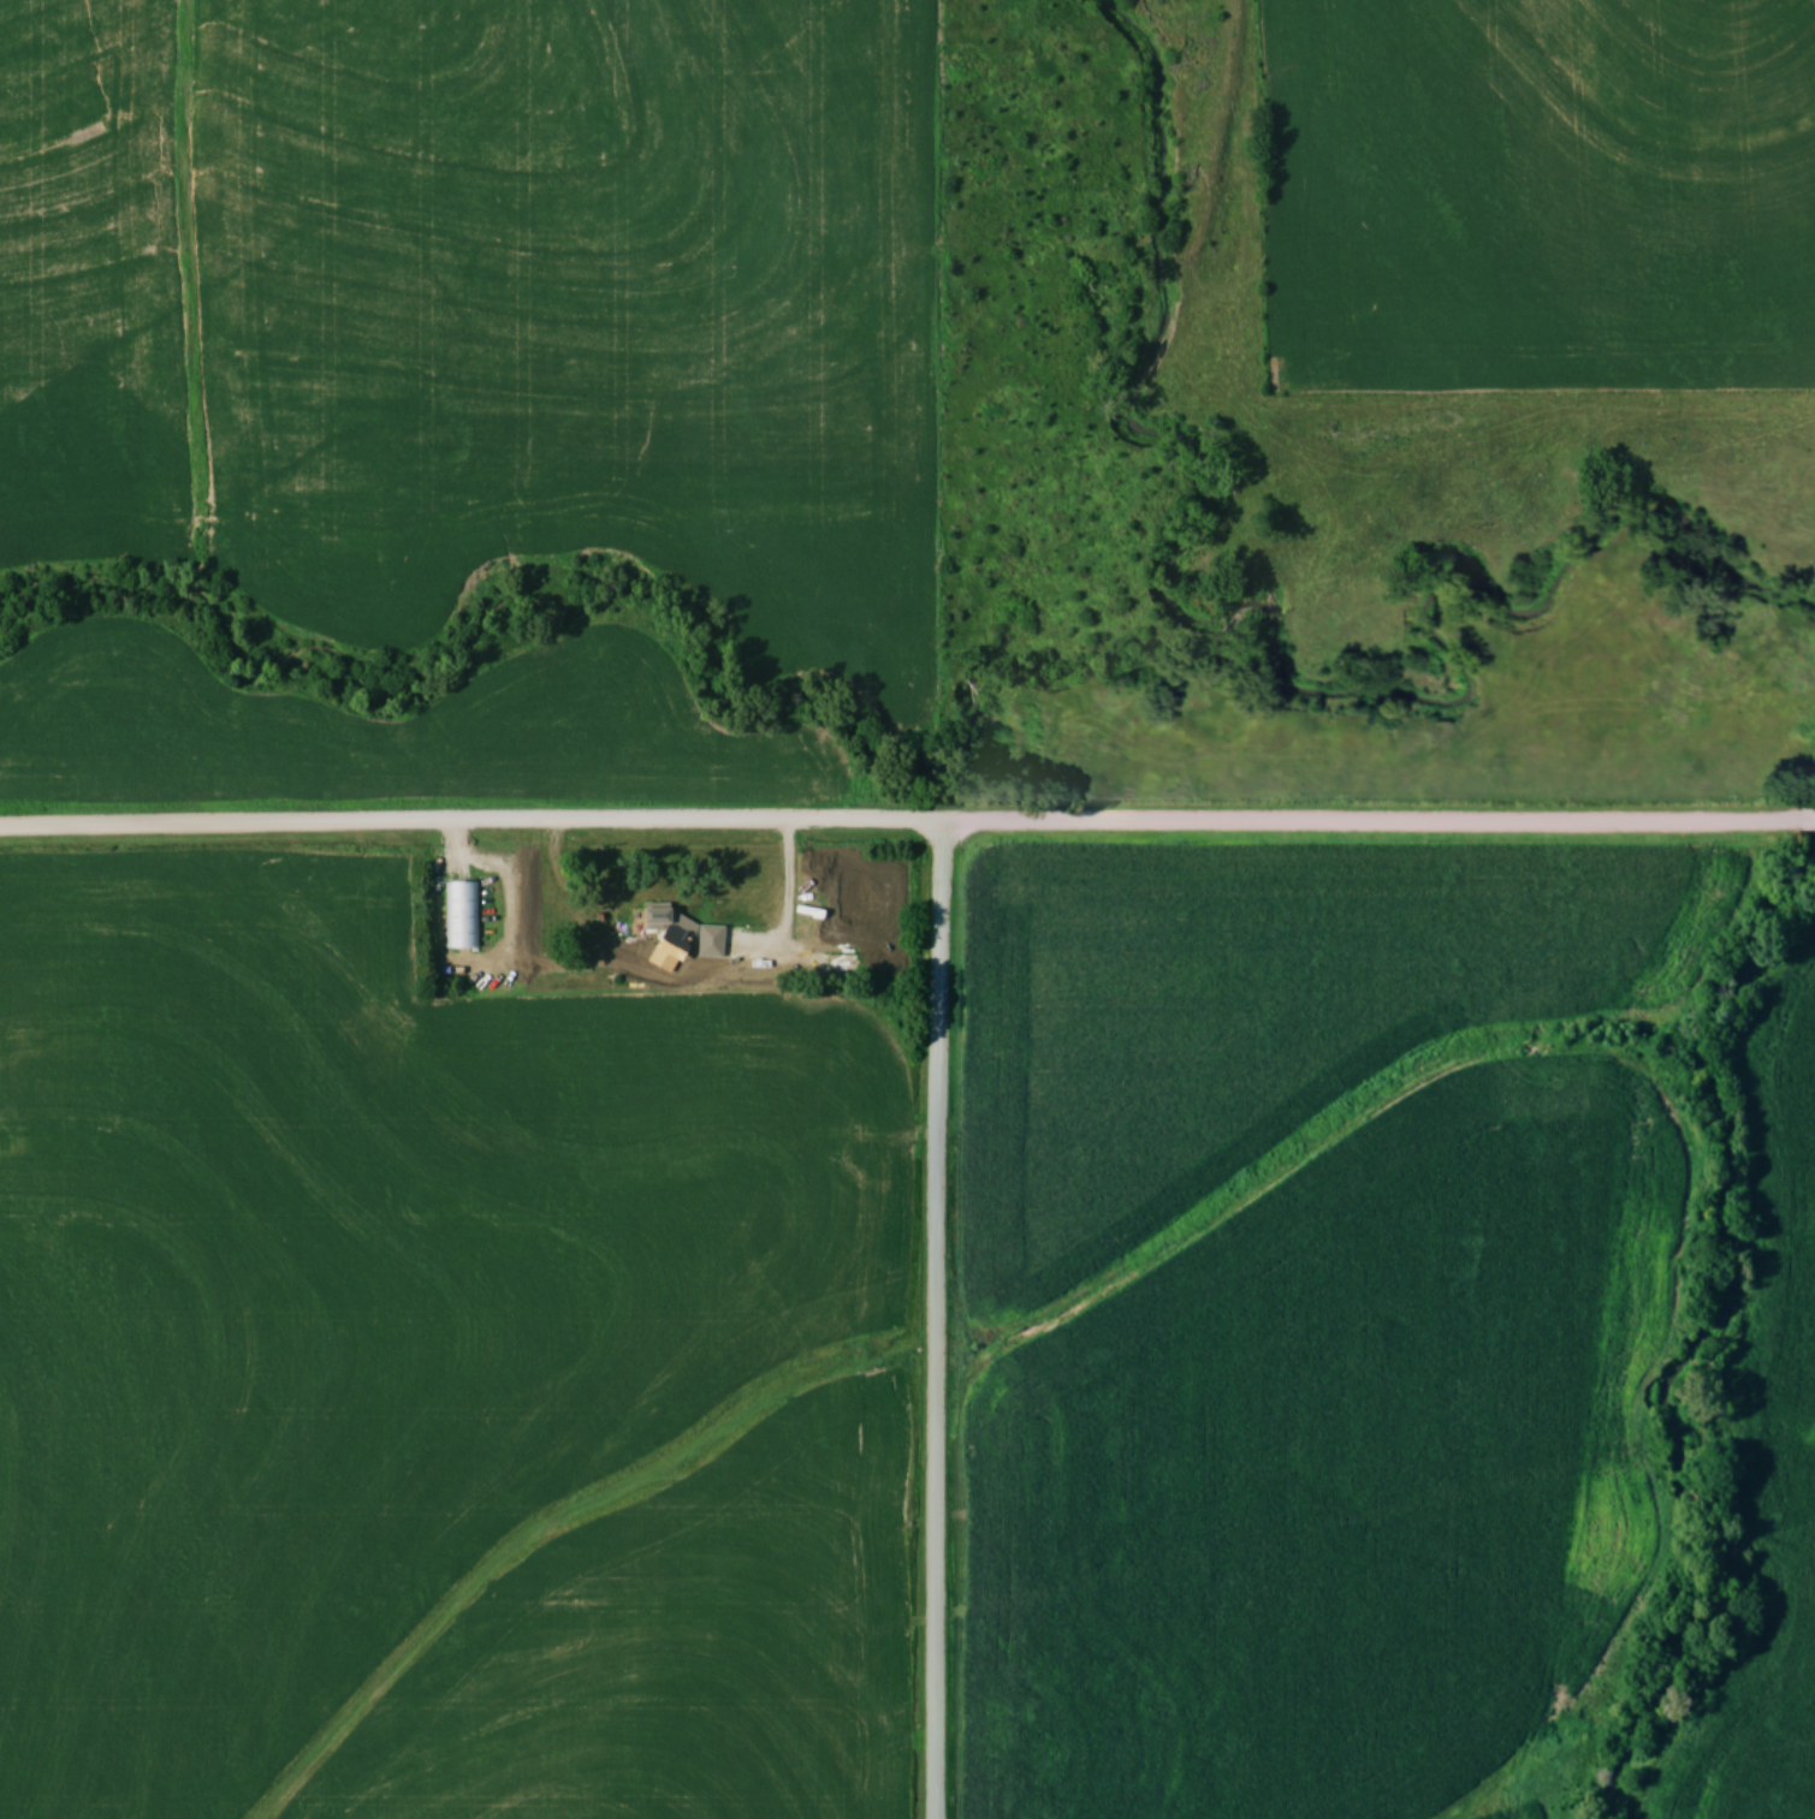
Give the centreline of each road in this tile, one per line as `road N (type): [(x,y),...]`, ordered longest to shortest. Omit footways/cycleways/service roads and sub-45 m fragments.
road 1 (residential): [(0,830),(1814,819)]
road 2 (residential): [(939,1818),(944,824)]

